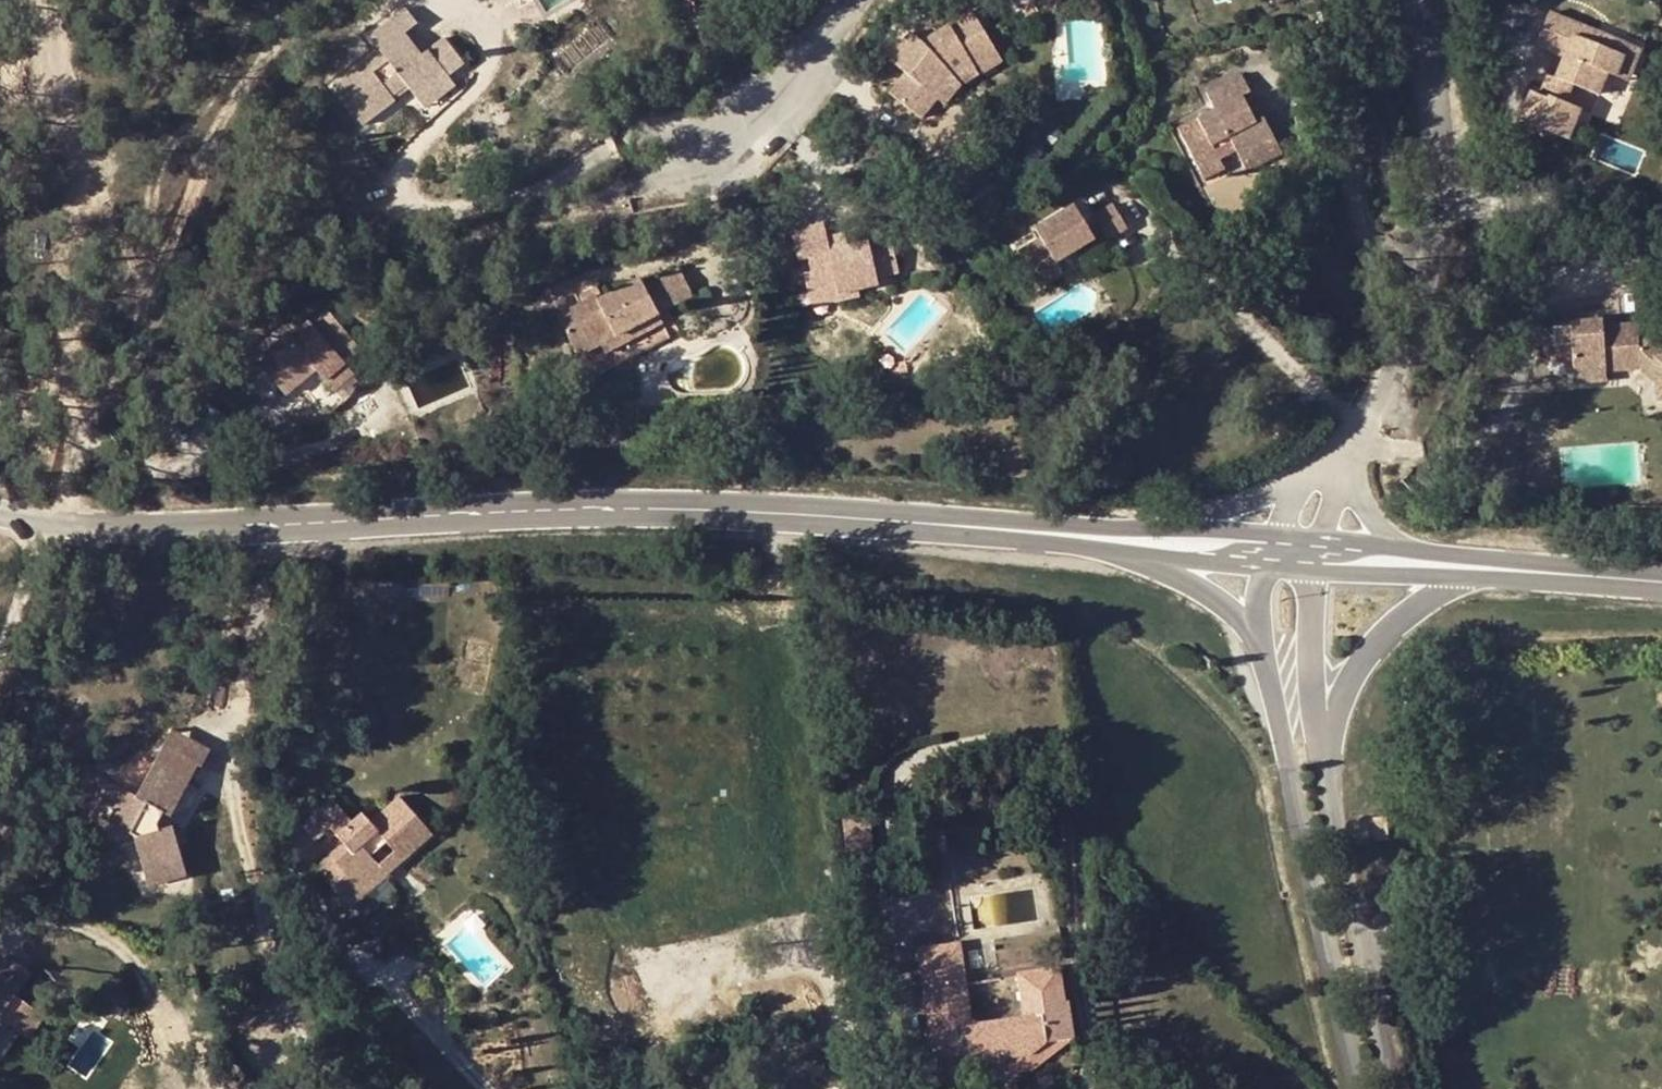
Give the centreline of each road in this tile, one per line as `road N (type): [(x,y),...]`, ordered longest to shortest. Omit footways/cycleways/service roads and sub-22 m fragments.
road 1 (tertiary): [(46,517),(167,530),(709,503),(985,527)]
road 2 (track): [(53,0),(72,195),(73,393),(50,517)]
road 3 (residential): [(1262,636),(1359,1088)]
road 4 (residential): [(1418,0),(1437,166),(1430,244),(1348,444)]
road 5 (residential): [(1393,1088),(1328,776)]
road 6 (residential): [(1328,776),(1355,675),(1386,631),(1426,601),(1483,574)]
road 7 (residential): [(701,155),(811,72),(868,0)]
road 8 (residential): [(1328,776),(1314,680),(1316,570)]
road 9 (residential): [(1108,548),(1186,577),(1262,636)]
road 10 (tertiary): [(1159,527),(985,527)]
road 11 (residential): [(1320,478),(1159,527)]
road 12 (tertiary): [(1316,570),(1483,574)]
road 13 (tertiary): [(1108,548),(1266,568)]
road 14 (tertiary): [(1553,570),(1413,549)]
road 15 (residential): [(0,643),(46,517)]
road 16 (tertiary): [(985,527),(1108,548)]
road 17 (tertiary): [(1280,533),(1159,527)]

